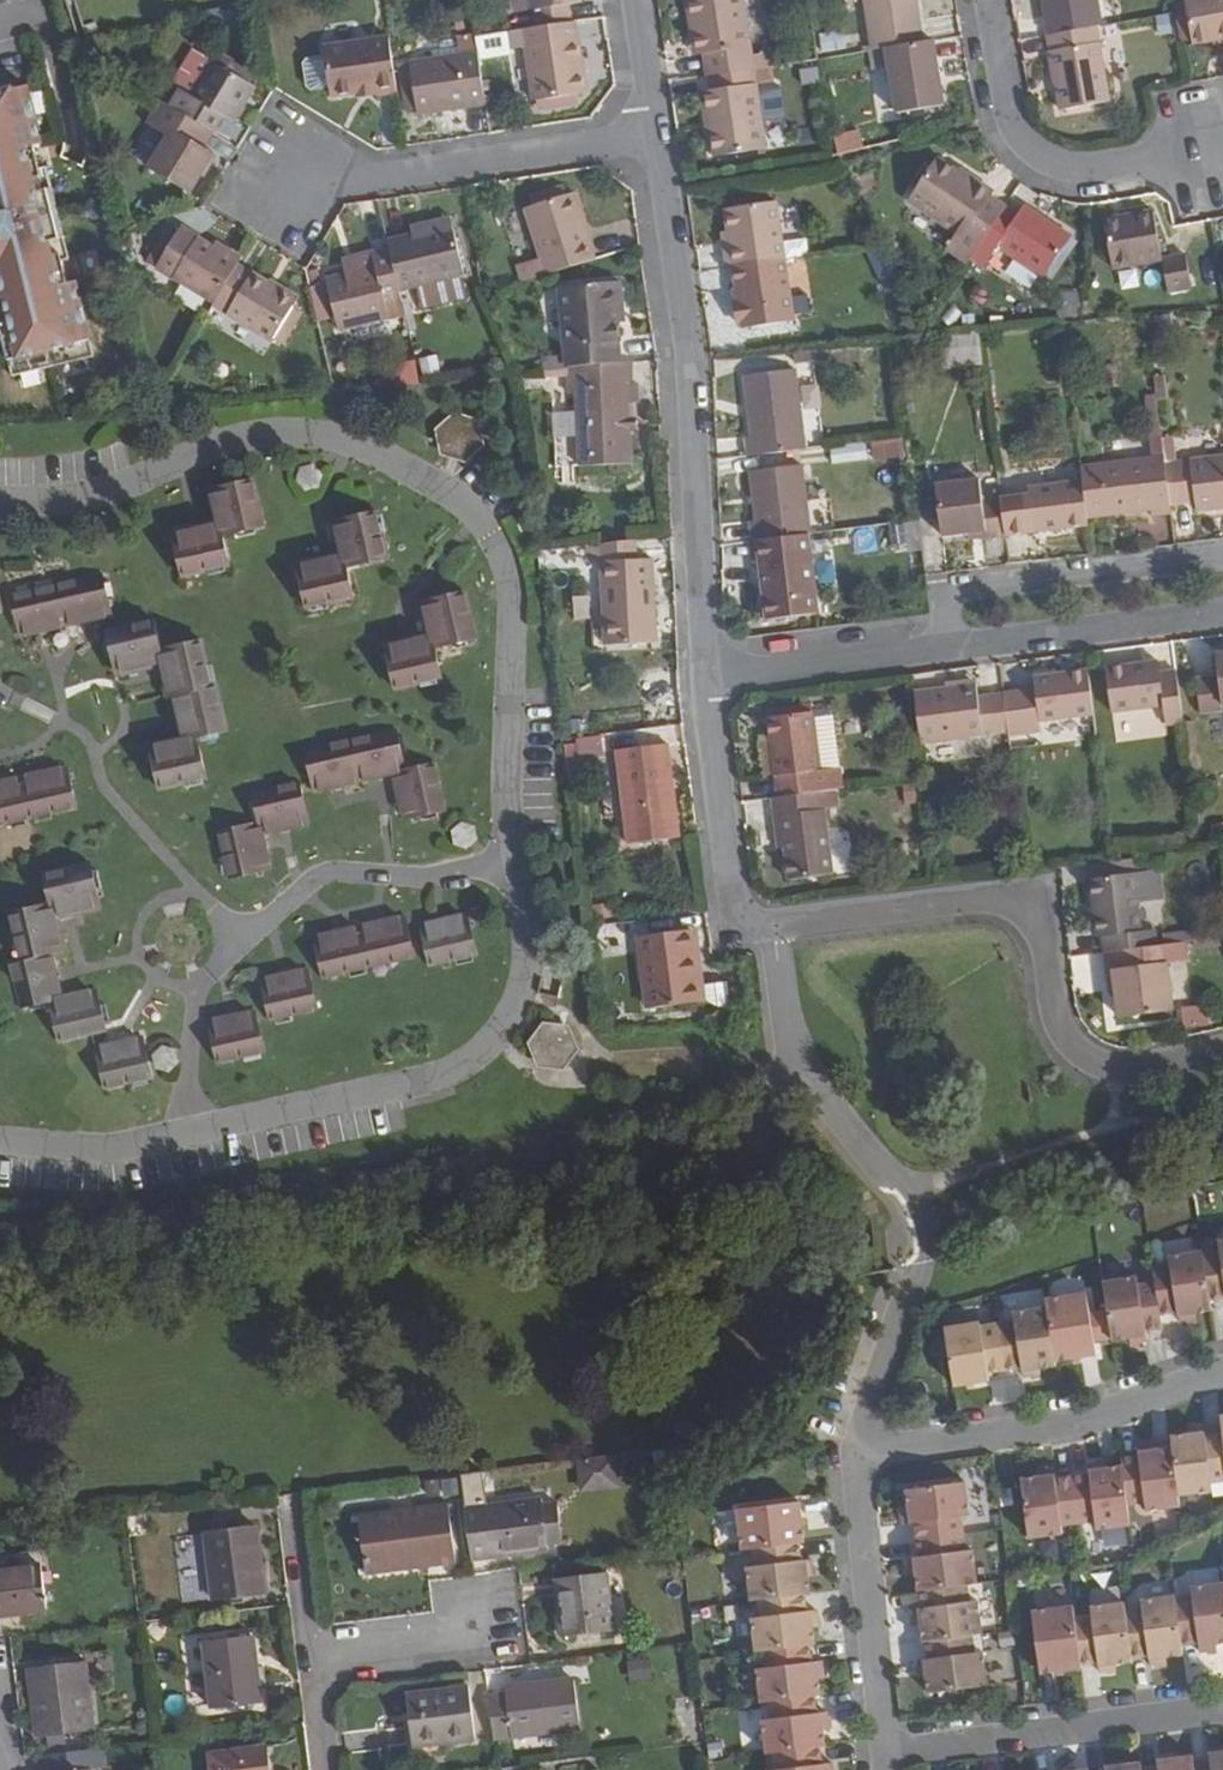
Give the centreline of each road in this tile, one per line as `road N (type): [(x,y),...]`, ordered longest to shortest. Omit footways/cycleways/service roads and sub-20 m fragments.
road 1 (residential): [(773,926),(787,1028),(800,1059),(916,1213),(918,1266),(862,1450)]
road 2 (residential): [(773,926),(973,901),(1010,906),(1038,929),(1060,1034),(1090,1064),(1125,1074),(1222,1051)]
road 3 (residential): [(654,136),(689,373),(707,677)]
road 4 (residential): [(707,677),(1222,615)]
road 5 (residential): [(1222,1372),(1078,1427),(862,1450)]
road 6 (residential): [(654,136),(292,189)]
road 7 (residential): [(885,1756),(1222,1706)]
road 8 (residential): [(994,0),(1018,129),(1037,159),(1072,174),(1202,156)]
road 9 (residential): [(862,1450),(885,1756)]
road 10 (residential): [(707,677),(735,895),(773,926)]
road 11 (residential): [(292,1495),(316,1673)]
road 12 (residential): [(480,1650),(316,1673)]
road 13 (residential): [(636,0),(654,136)]

